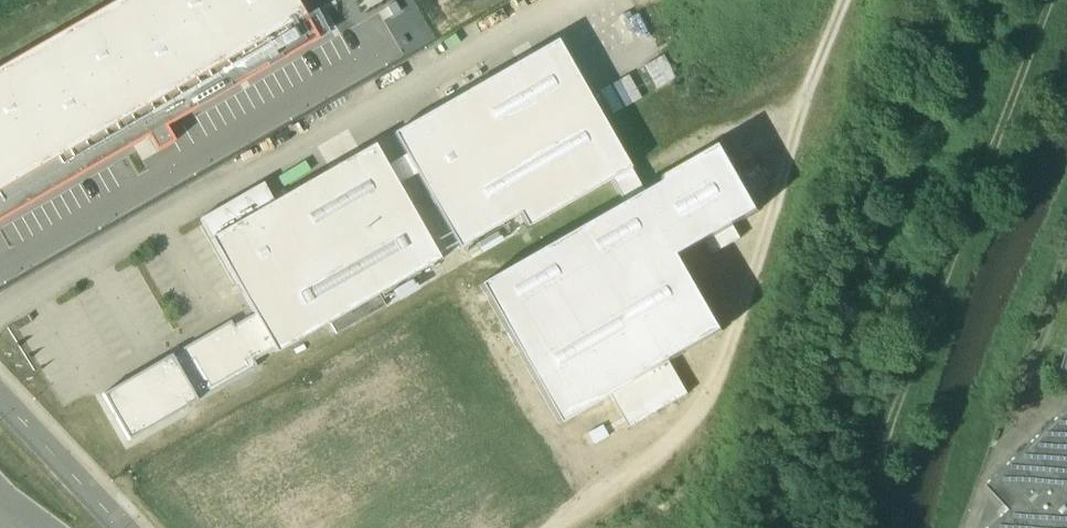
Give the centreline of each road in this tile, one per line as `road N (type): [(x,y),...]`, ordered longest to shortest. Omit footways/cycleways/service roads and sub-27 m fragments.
road 1 (track): [(881,527),(910,412),(1066,0)]
road 2 (unclassified): [(0,392),(125,527)]

